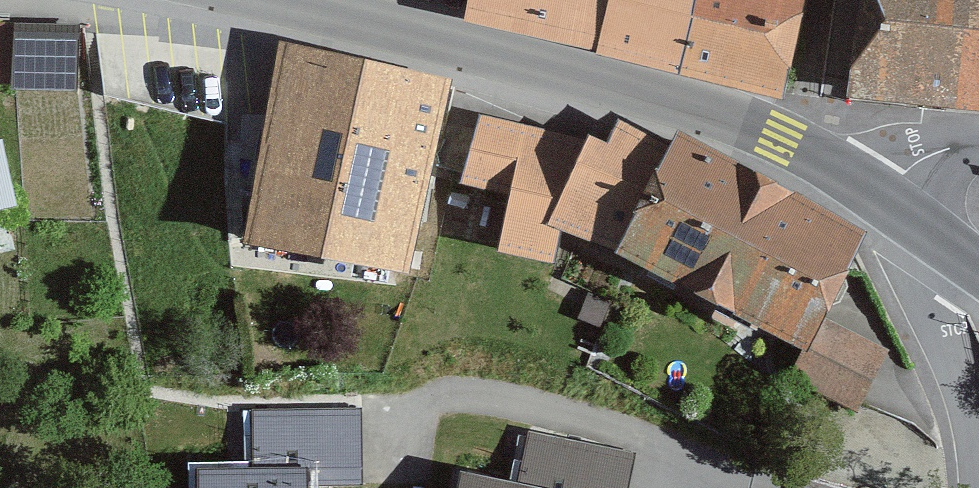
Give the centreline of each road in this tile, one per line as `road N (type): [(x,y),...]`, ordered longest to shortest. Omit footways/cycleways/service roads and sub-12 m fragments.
road 1 (secondary): [(881,196),(801,153),(668,107),(270,0)]
road 2 (residential): [(929,237),(917,281),(975,465),(975,487)]

